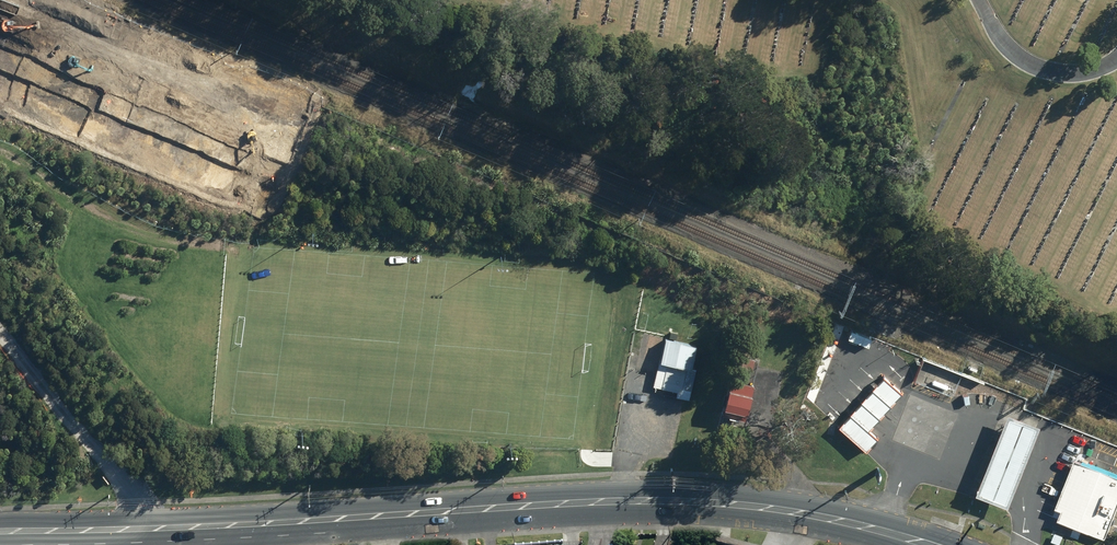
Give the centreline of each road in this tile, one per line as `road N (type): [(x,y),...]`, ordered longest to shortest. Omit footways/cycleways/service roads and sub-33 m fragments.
road 1 (secondary): [(929,544),(805,514),(710,503),(0,531)]
road 2 (track): [(297,95),(62,0)]
road 3 (track): [(227,246),(128,224),(0,146)]
road 4 (track): [(135,528),(129,491),(0,332)]

